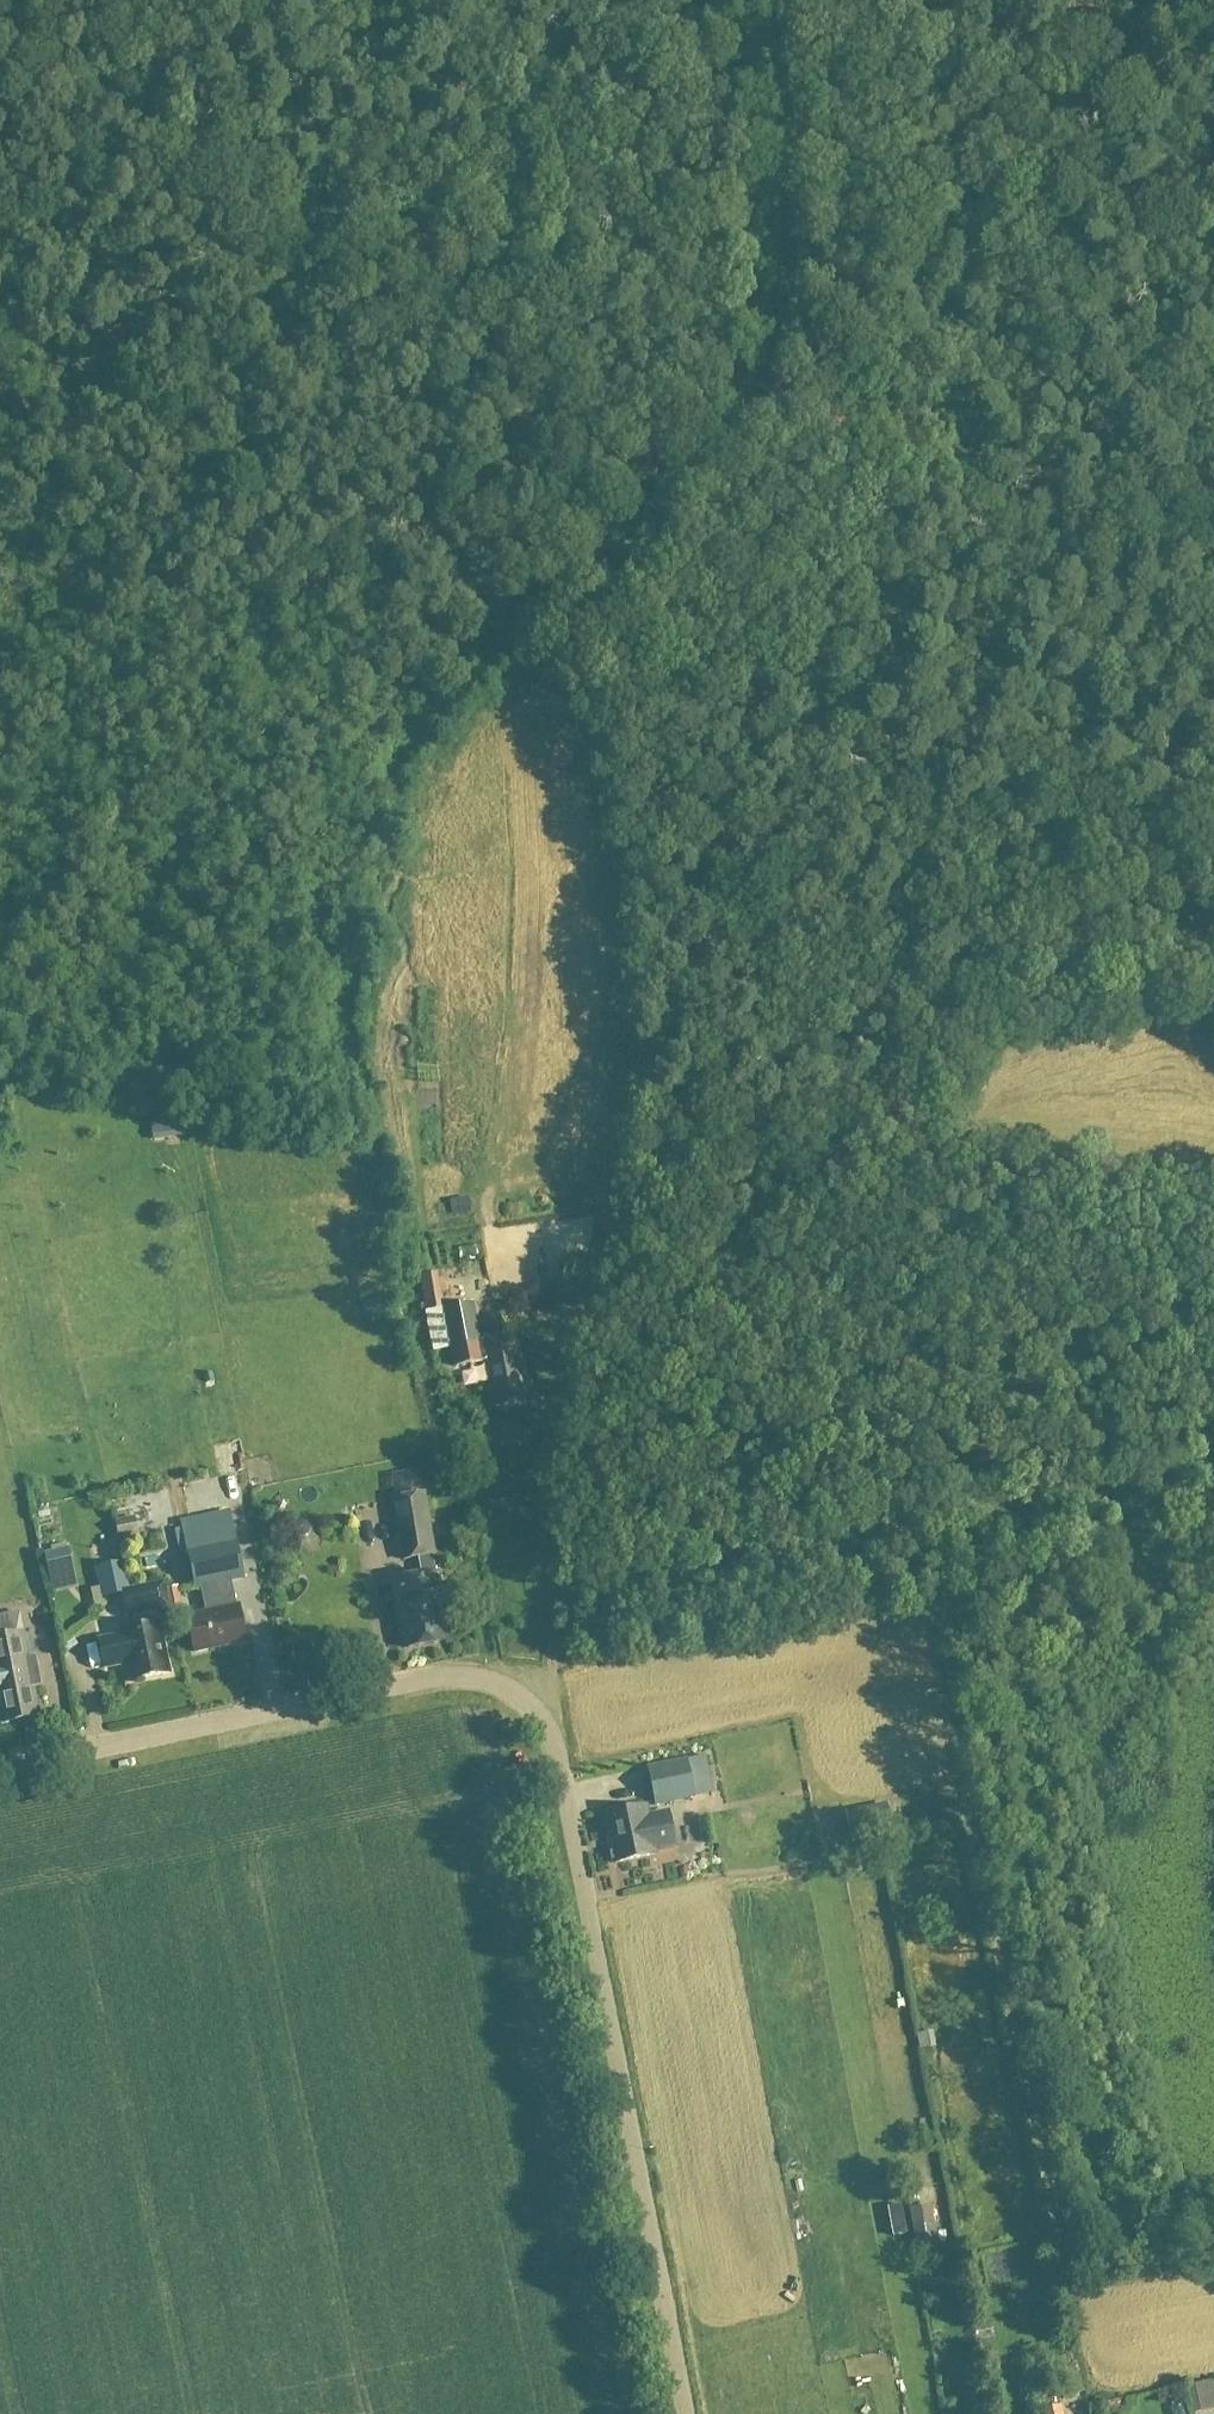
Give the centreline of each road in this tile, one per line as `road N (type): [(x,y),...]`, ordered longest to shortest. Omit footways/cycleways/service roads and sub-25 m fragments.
road 1 (unclassified): [(0,1769),(435,1680),(479,1680),(536,1714),(552,1736),(561,1772),(685,2413)]
road 2 (track): [(564,1473),(634,1057),(627,927),(578,710),(578,665),(598,628),(721,485),(783,394)]
road 3 (track): [(783,394),(807,327),(811,267),(786,0)]
road 4 (track): [(536,1714),(548,1687),(564,1473)]
road 5 (track): [(995,138),(1213,143)]

